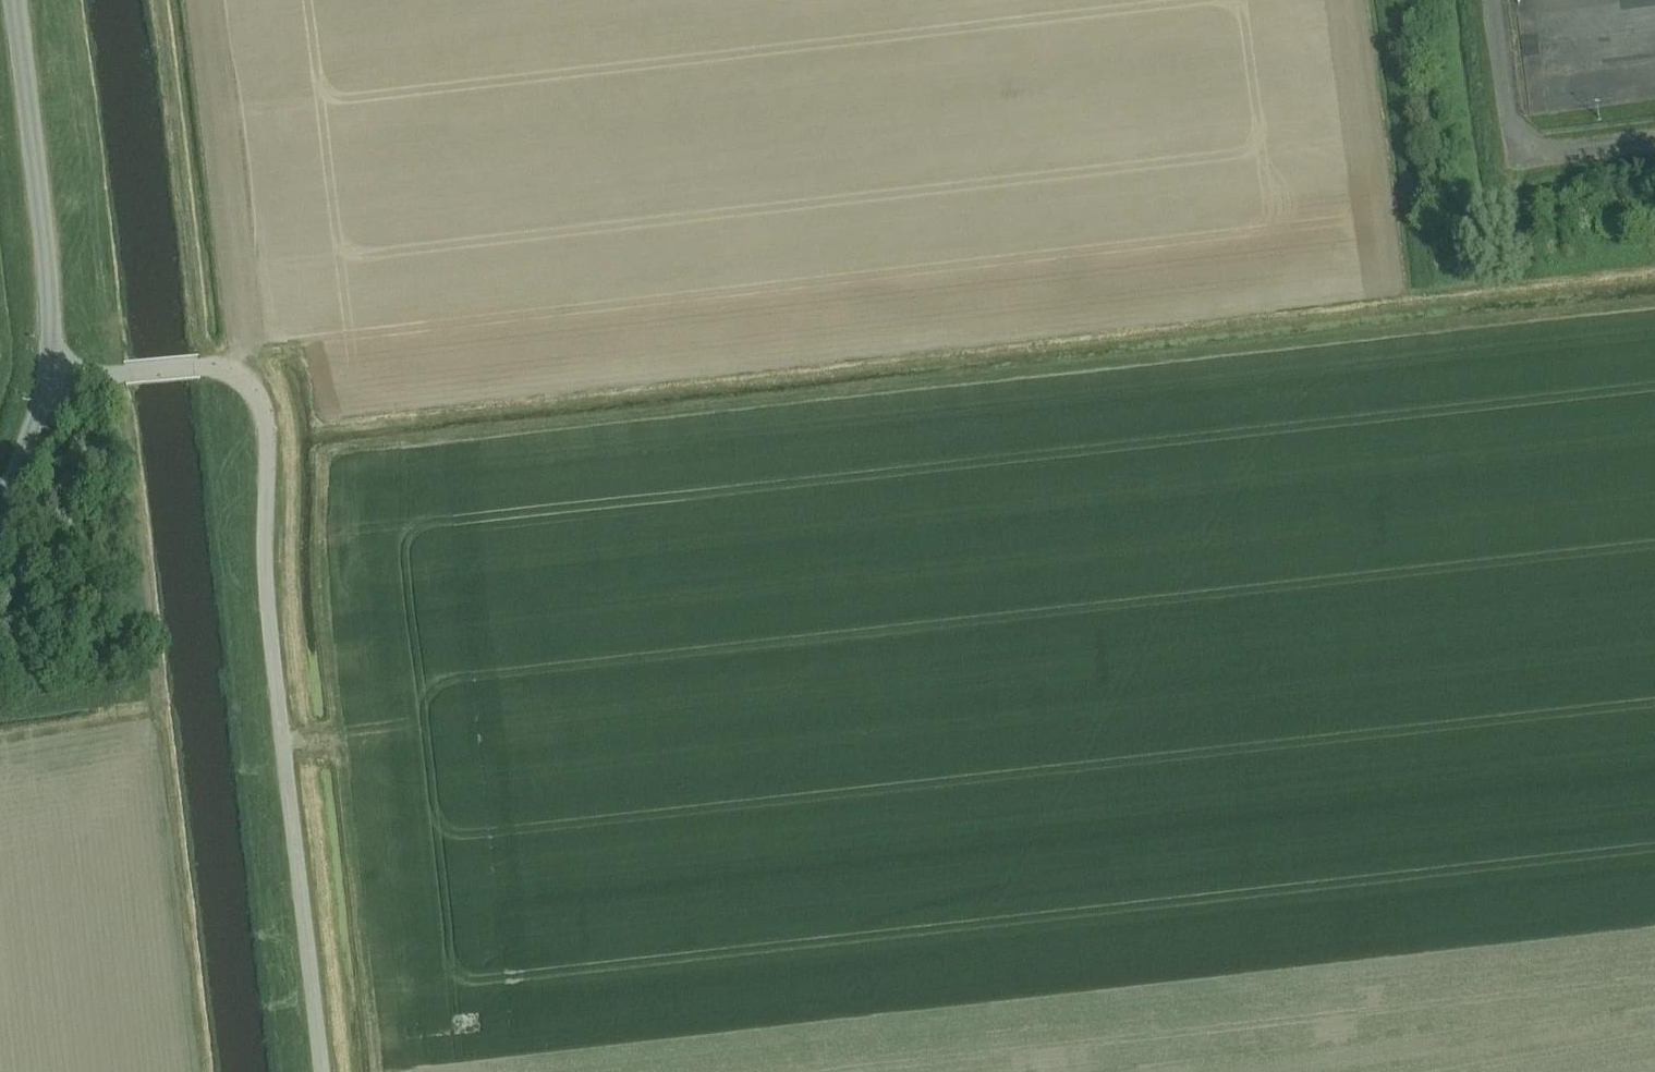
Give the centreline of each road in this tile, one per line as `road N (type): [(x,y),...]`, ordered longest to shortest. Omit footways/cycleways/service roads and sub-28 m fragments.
road 1 (unclassified): [(318,1071),(262,584),(262,433),(247,393),(223,375),(199,372)]
road 2 (unclassified): [(41,386),(41,248),(10,0)]
road 3 (unclassified): [(41,386),(199,372)]
road 4 (unclassified): [(0,509),(41,386)]

